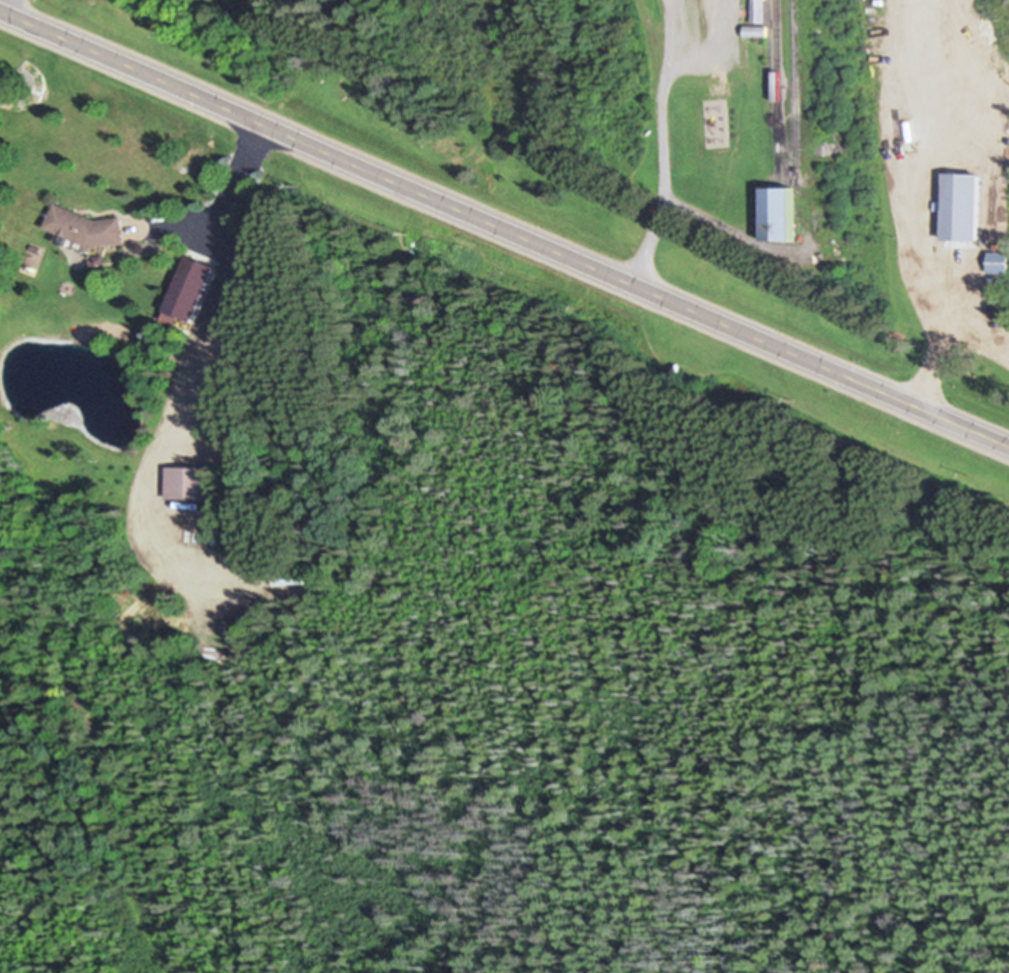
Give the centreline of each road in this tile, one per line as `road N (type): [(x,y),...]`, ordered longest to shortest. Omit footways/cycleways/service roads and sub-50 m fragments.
road 1 (primary): [(0,11),(1008,446)]

